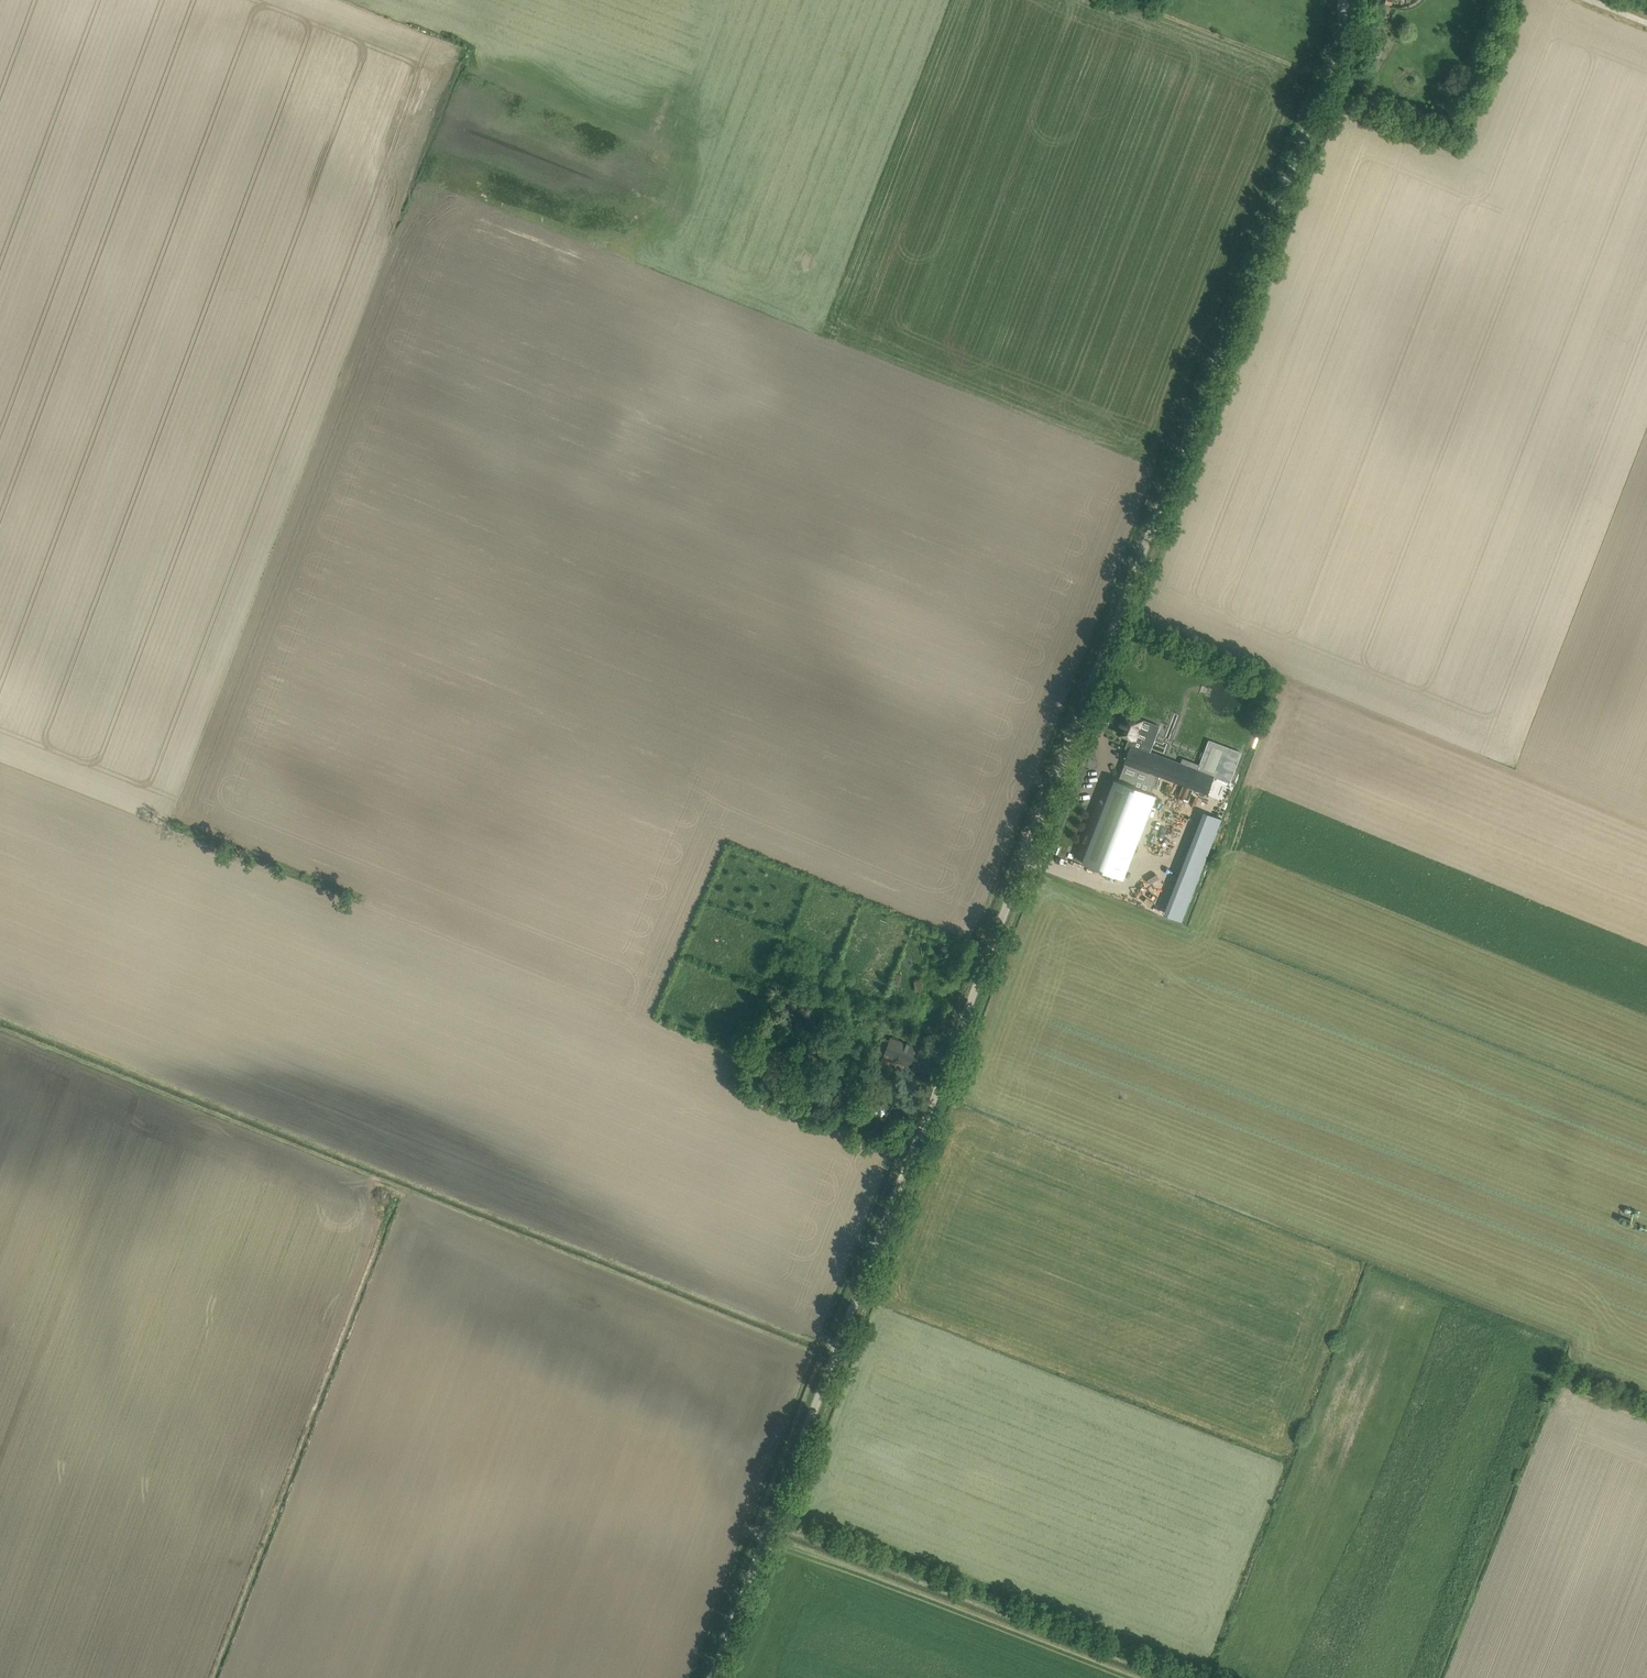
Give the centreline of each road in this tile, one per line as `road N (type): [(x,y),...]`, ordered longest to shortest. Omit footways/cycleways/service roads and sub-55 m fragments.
road 1 (unclassified): [(714,1677),(1322,75),(1336,0)]

